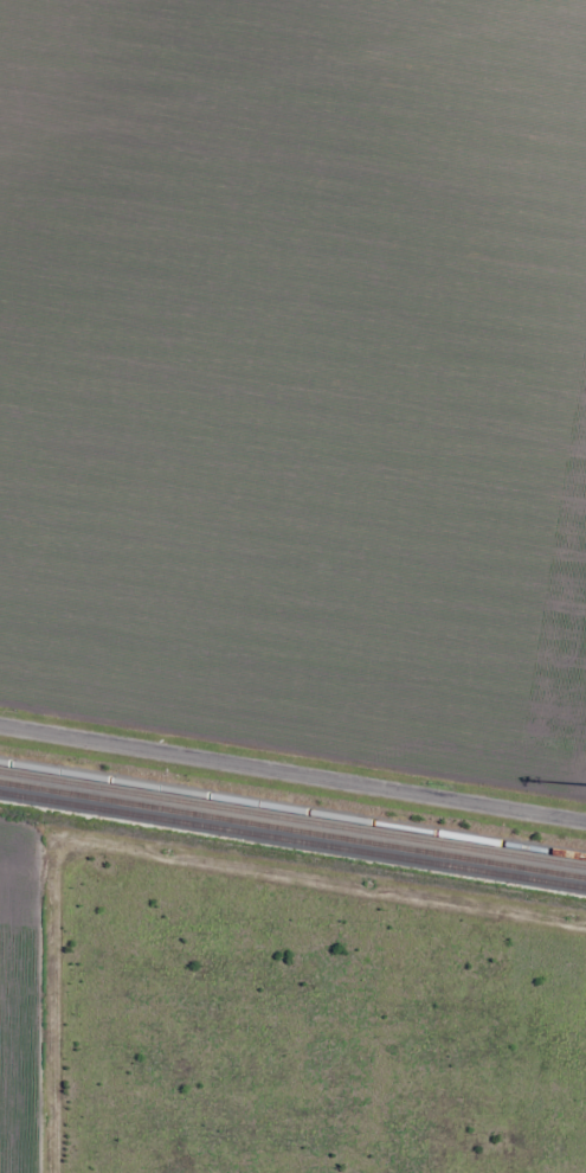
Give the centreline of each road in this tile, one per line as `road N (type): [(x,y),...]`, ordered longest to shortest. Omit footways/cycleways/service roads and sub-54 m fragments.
road 1 (residential): [(585,822),(0,726)]

